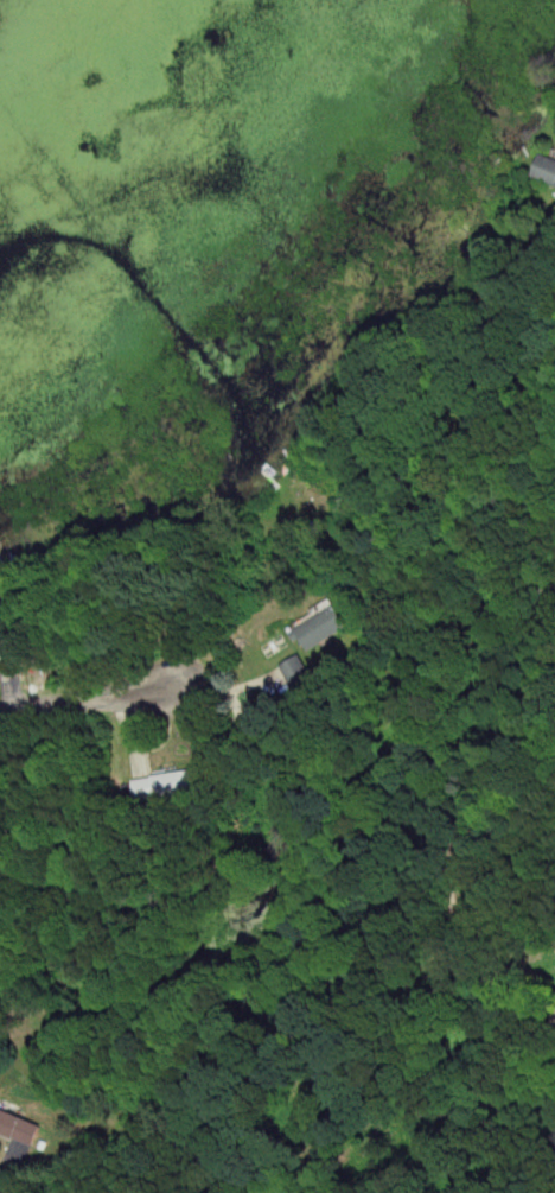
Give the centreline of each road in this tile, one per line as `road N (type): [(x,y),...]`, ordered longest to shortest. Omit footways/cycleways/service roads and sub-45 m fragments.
road 1 (residential): [(554,1015),(480,1002),(429,914),(429,844),(489,726),(515,627),(524,417),(554,359)]
road 2 (residential): [(515,627),(451,545),(422,487),(459,398),(554,260)]
road 3 (residential): [(0,712),(179,684)]

